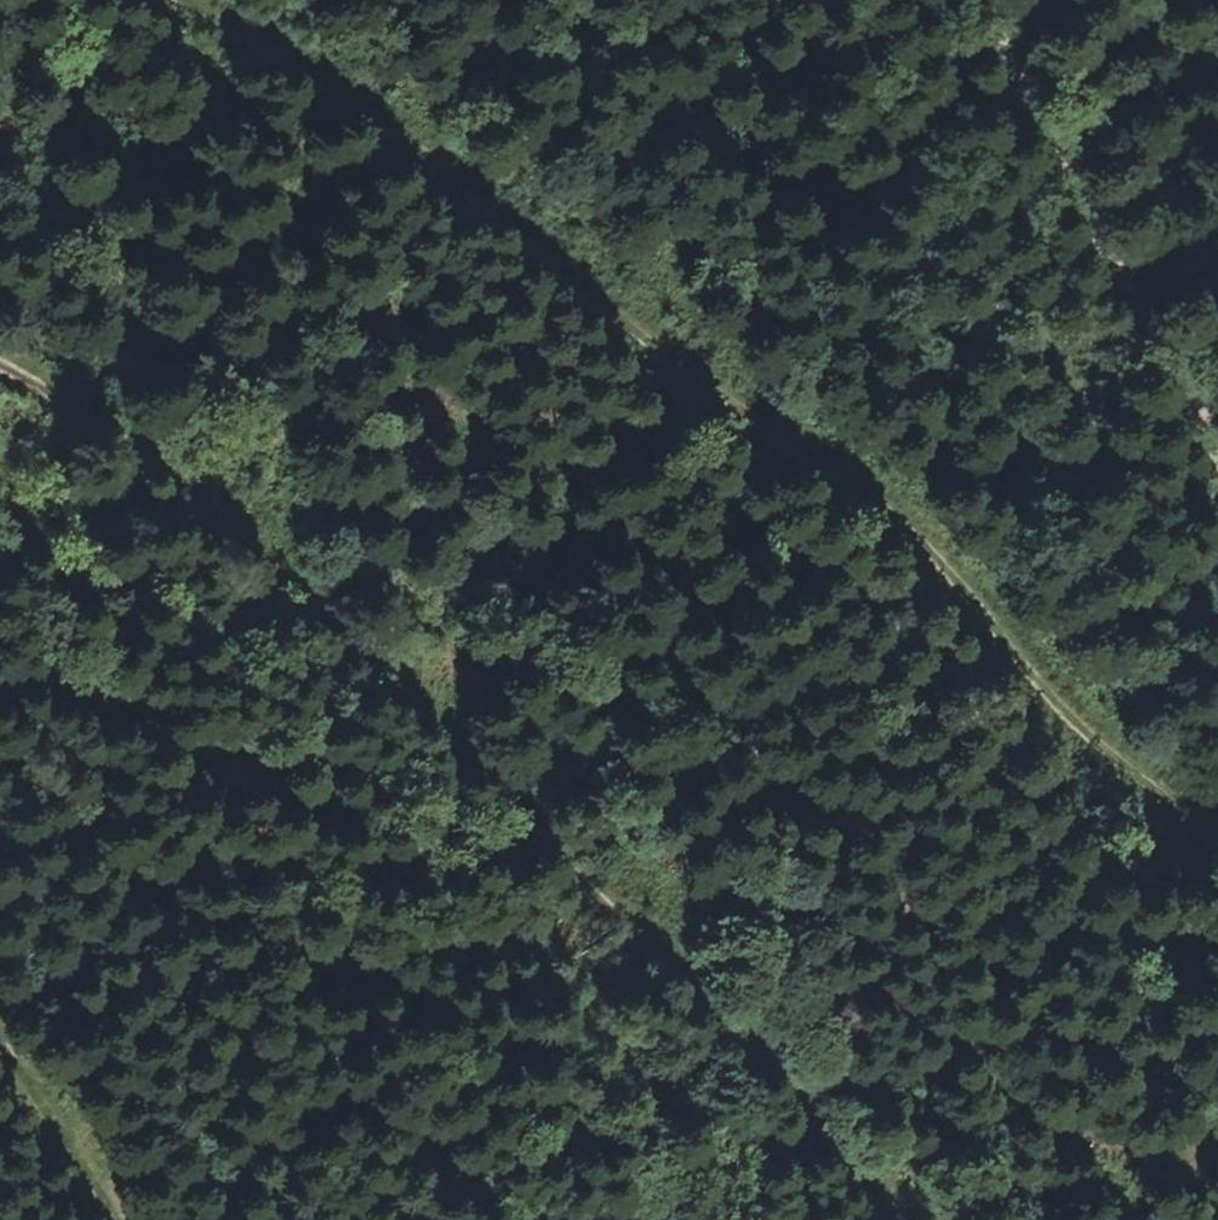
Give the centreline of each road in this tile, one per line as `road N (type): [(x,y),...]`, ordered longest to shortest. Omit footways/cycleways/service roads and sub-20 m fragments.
road 1 (track): [(1217,844),(993,633),(828,444),(620,296),(432,195),(140,0)]
road 2 (track): [(0,370),(81,410),(279,573),(770,1067),(902,1219)]
road 3 (track): [(976,0),(1122,237),(1217,423)]
road 4 (track): [(123,1219),(0,1033)]

